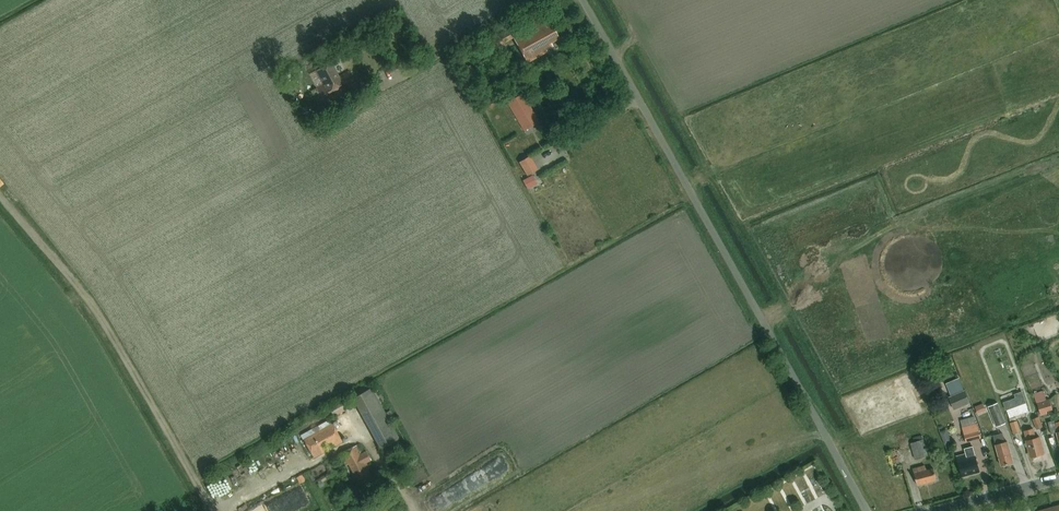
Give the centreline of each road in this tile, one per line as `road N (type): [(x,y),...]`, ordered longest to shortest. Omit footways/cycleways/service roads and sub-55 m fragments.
road 1 (unclassified): [(867,510),(581,0)]
road 2 (track): [(214,510),(101,319),(0,192)]
road 3 (unclassified): [(942,510),(1058,478)]

